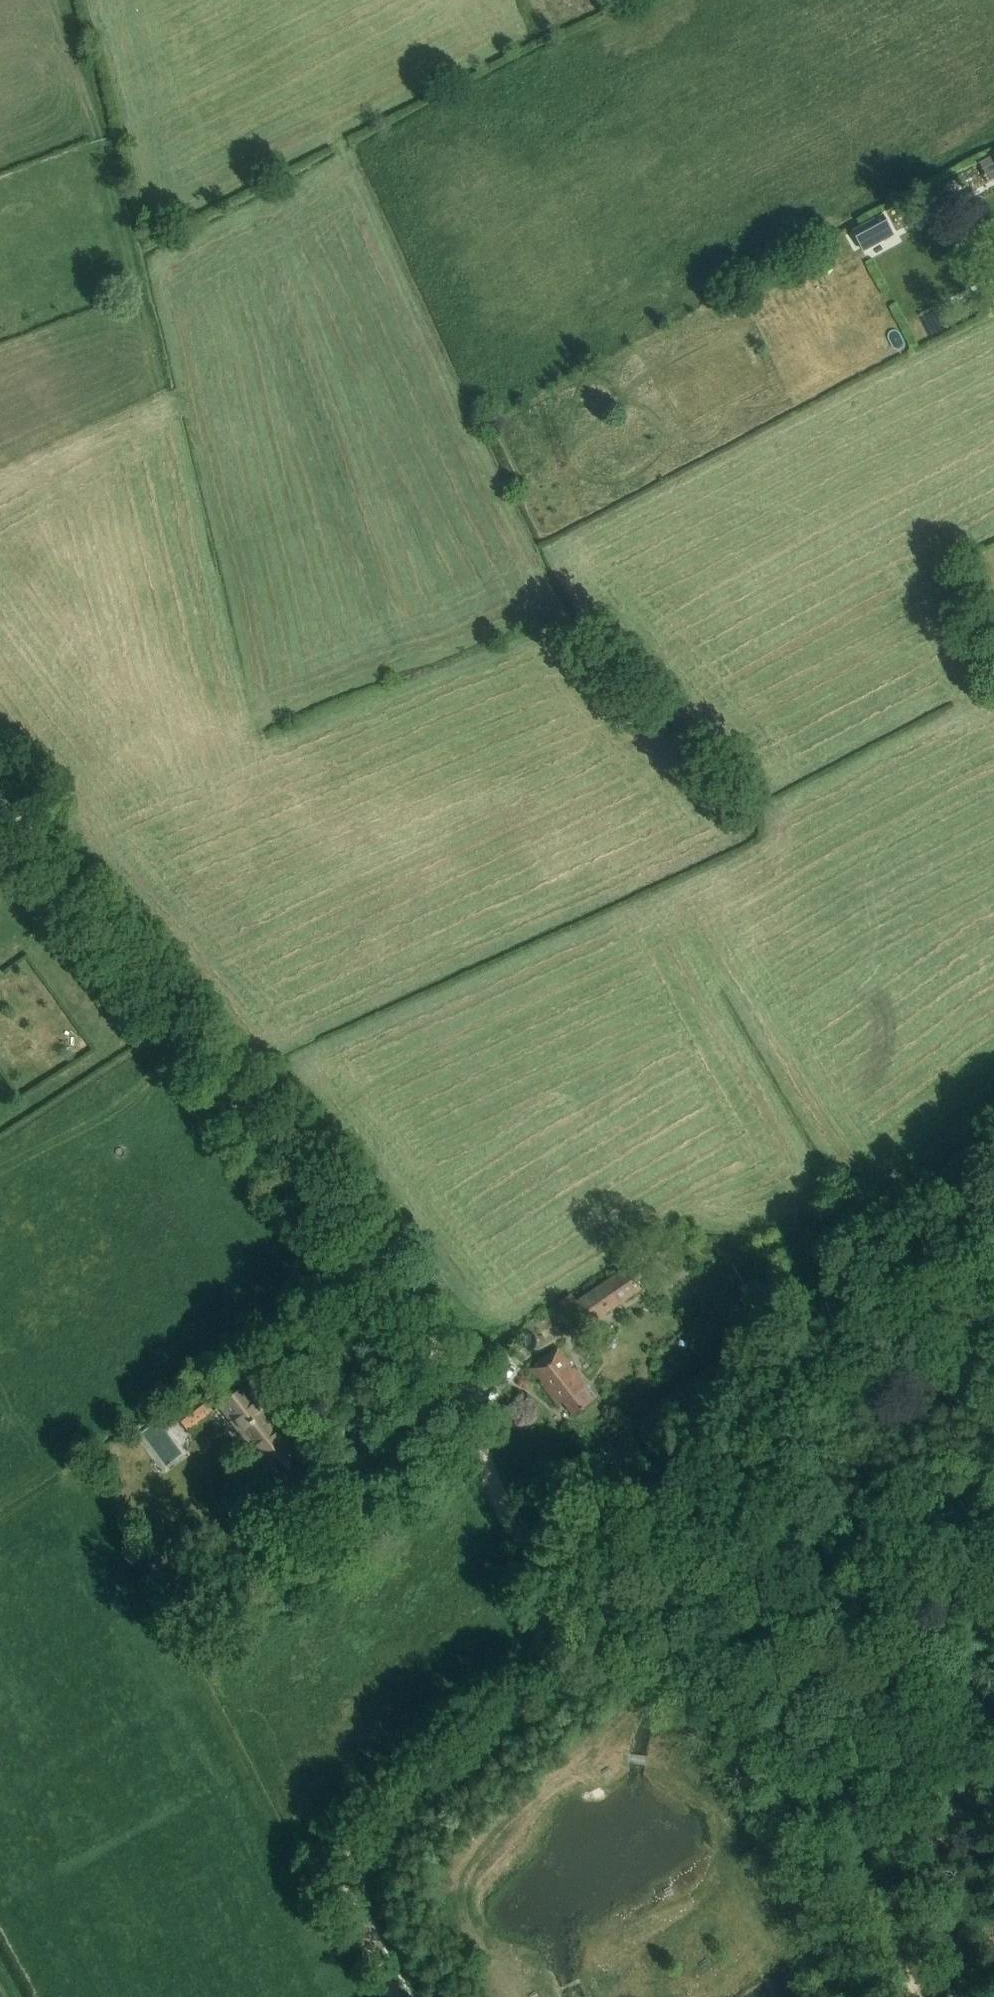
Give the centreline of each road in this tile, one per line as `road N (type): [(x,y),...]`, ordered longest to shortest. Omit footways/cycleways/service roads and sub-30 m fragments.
road 1 (track): [(0,777),(446,1352),(491,1490),(557,1592),(563,1619),(544,1662),(382,1814),(353,1861),(361,1929),(397,1996)]

